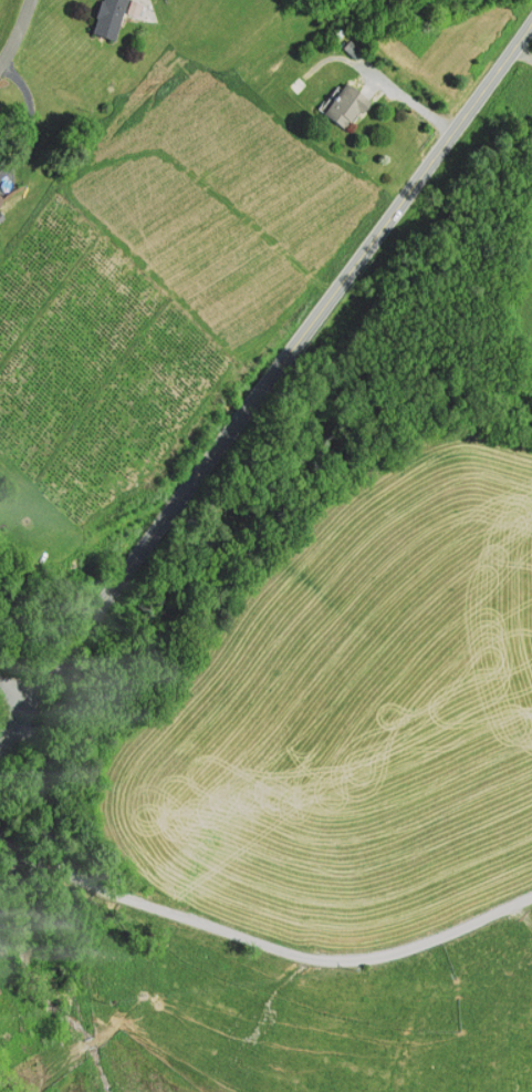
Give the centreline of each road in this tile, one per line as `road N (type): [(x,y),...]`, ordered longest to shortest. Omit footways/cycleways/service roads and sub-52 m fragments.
road 1 (secondary): [(13,728),(531,20)]
road 2 (residential): [(19,720),(36,744),(38,814),(60,867),(123,897),(323,959),(404,950),(531,894)]

